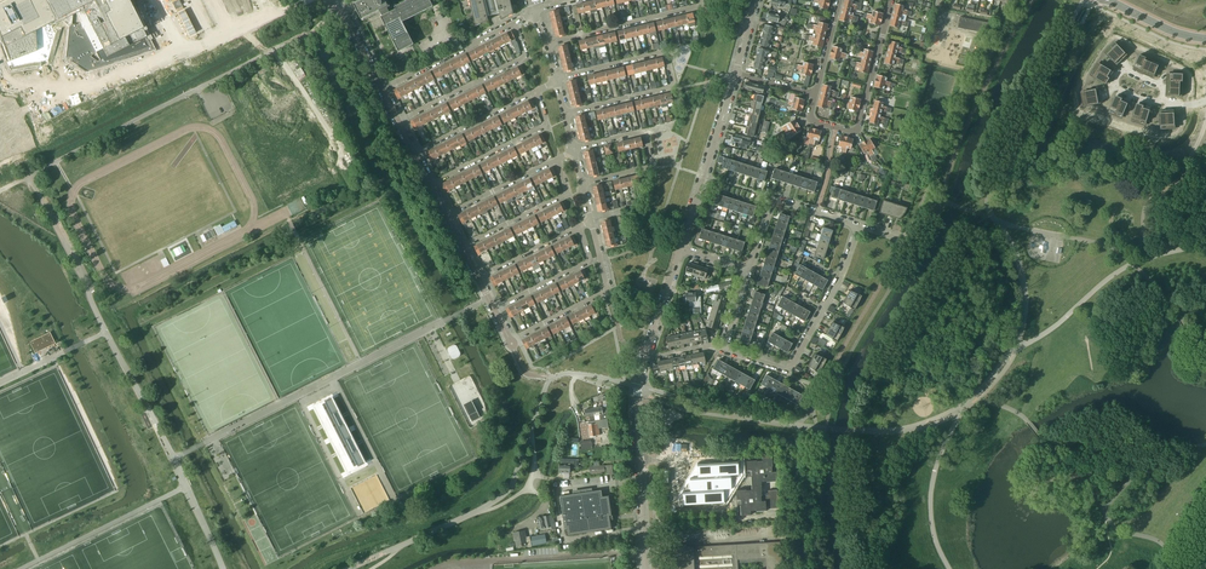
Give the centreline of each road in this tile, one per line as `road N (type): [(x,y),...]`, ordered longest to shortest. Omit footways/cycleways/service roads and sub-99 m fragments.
road 1 (unclassified): [(552,377),(510,489),(402,545)]
road 2 (tertiary): [(680,249),(735,74)]
road 3 (residential): [(510,342),(610,290),(592,222)]
road 4 (tertiary): [(645,568),(636,386)]
road 5 (residential): [(400,124),(526,58),(515,24)]
road 6 (residential): [(582,184),(651,166),(643,134),(574,151)]
road 7 (residential): [(432,186),(549,126),(538,91)]
road 8 (residential): [(548,43),(698,8),(700,0)]
road 9 (residential): [(787,368),(844,273),(859,225)]
road 10 (residential): [(463,248),(569,195),(557,160)]
road 11 (residential): [(787,368),(720,345),(745,269)]
road 12 (residential): [(557,82),(665,54),(675,90)]
road 13 (residential): [(383,91),(515,24)]
road 14 (tertiary): [(636,386),(680,249)]
road 15 (residential): [(495,310),(590,262),(579,228)]
road 16 (residential): [(416,155),(538,91)]
road 17 (residential): [(858,128),(891,0)]
road 18 (residential): [(447,217),(557,160)]

